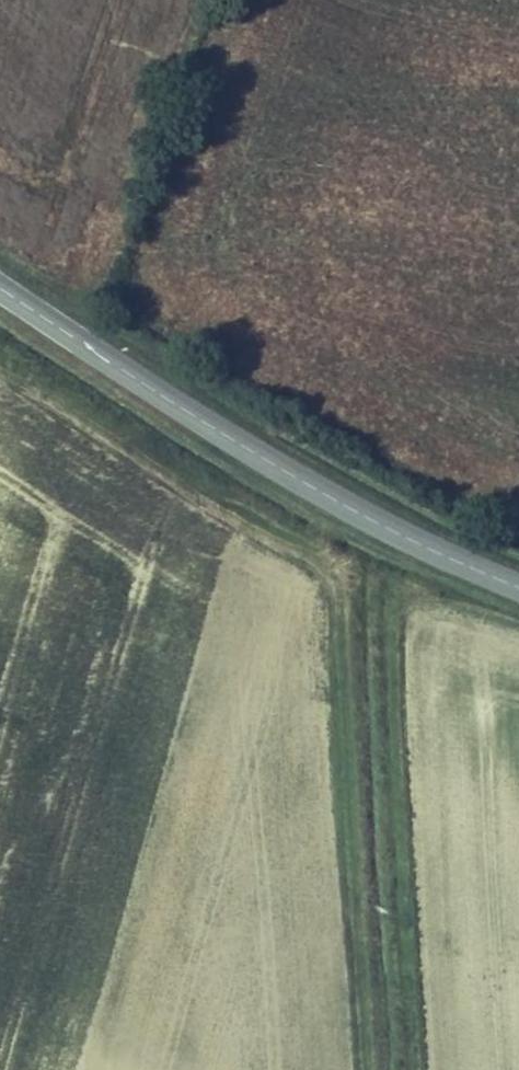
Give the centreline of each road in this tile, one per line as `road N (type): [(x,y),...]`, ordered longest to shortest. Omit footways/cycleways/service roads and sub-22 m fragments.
road 1 (tertiary): [(0,283),(131,376),(359,511),(518,582)]

